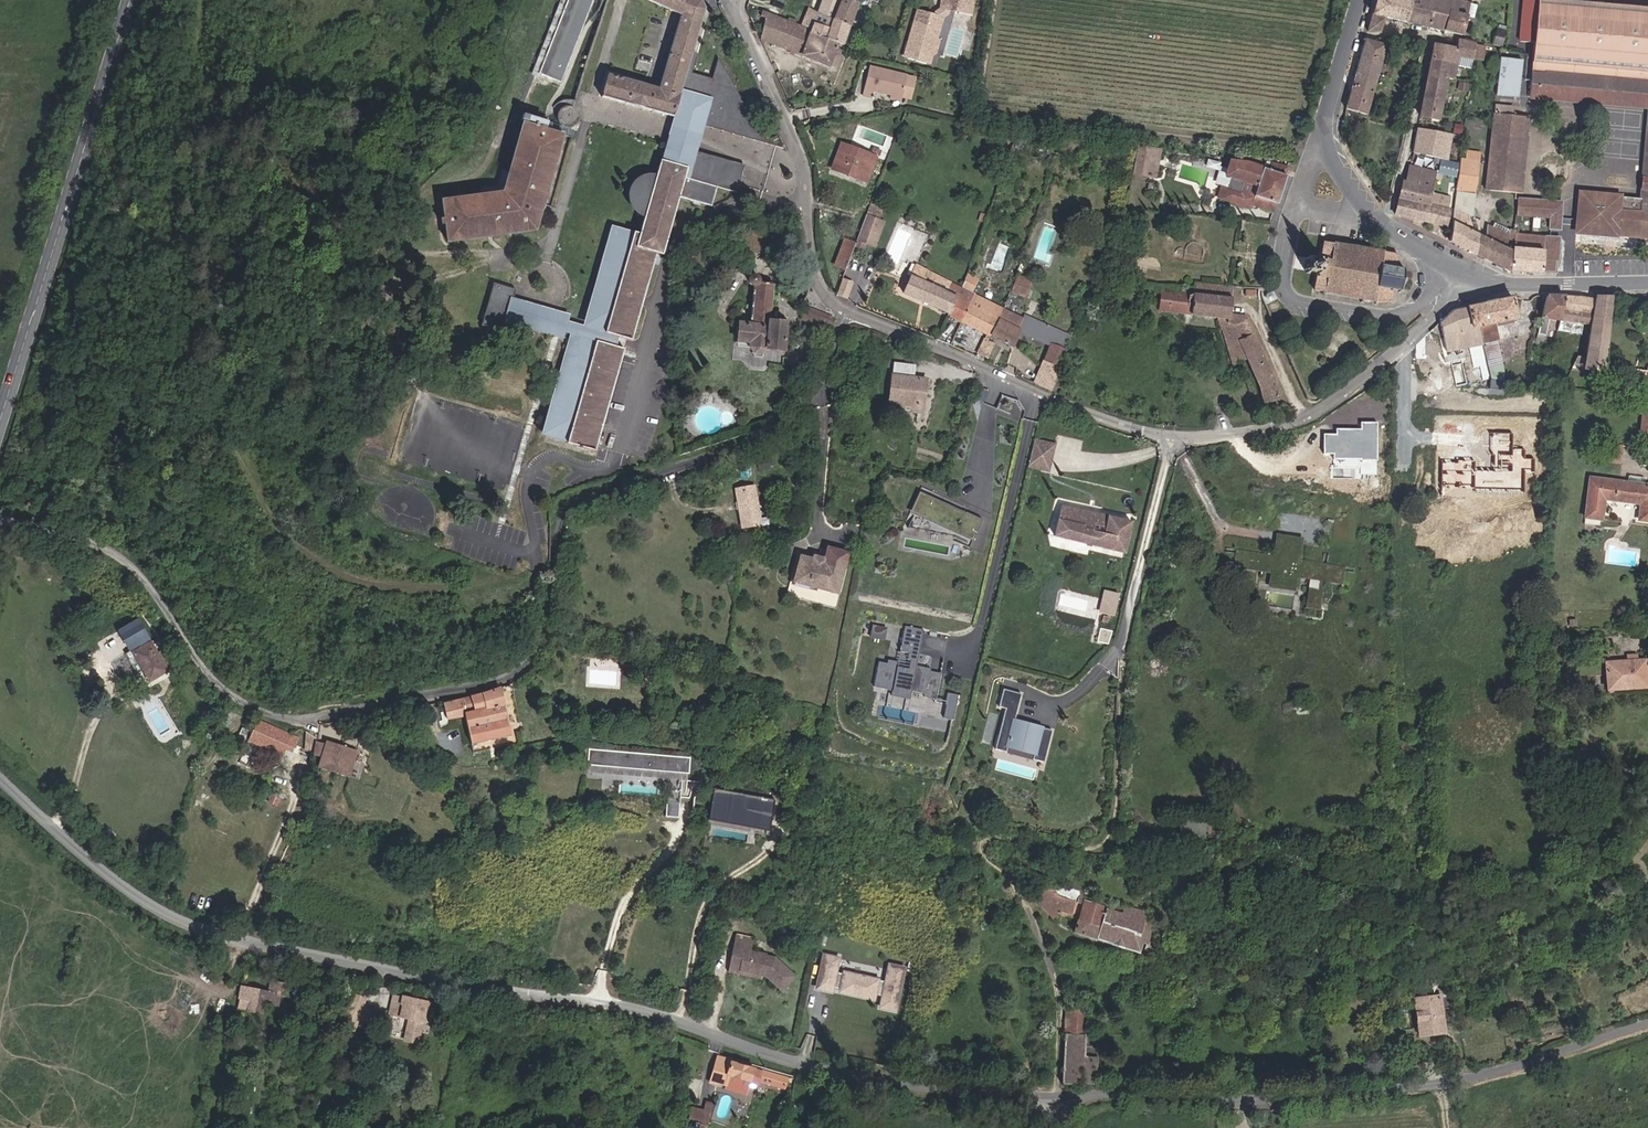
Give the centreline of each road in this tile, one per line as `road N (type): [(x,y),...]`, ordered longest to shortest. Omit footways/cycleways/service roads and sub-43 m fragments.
road 1 (residential): [(849,311),(801,415),(777,431),(573,506),(561,531),(557,615),(537,656),(509,675),(279,717),(233,695),(198,664),(144,573),(91,539),(0,518)]
road 2 (residential): [(0,781),(135,894),(236,939),(404,974),(633,1009),(829,1070),(1054,1097)]
road 3 (residential): [(1473,277),(1345,395),(1305,418),(1190,440),(1103,420),(849,311)]
road 4 (residential): [(1647,1022),(1444,1082),(1236,1099),(1054,1097)]
road 5 (primary): [(128,0),(0,416)]
road 6 (residential): [(849,311),(814,272),(803,162),(733,0)]
road 7 (unclassified): [(1297,206),(1283,286),(1289,297),(1408,313),(1446,265)]
road 8 (tertiary): [(1473,277),(1510,285),(1647,283)]
road 9 (tertiary): [(1358,0),(1330,95),(1326,147)]

